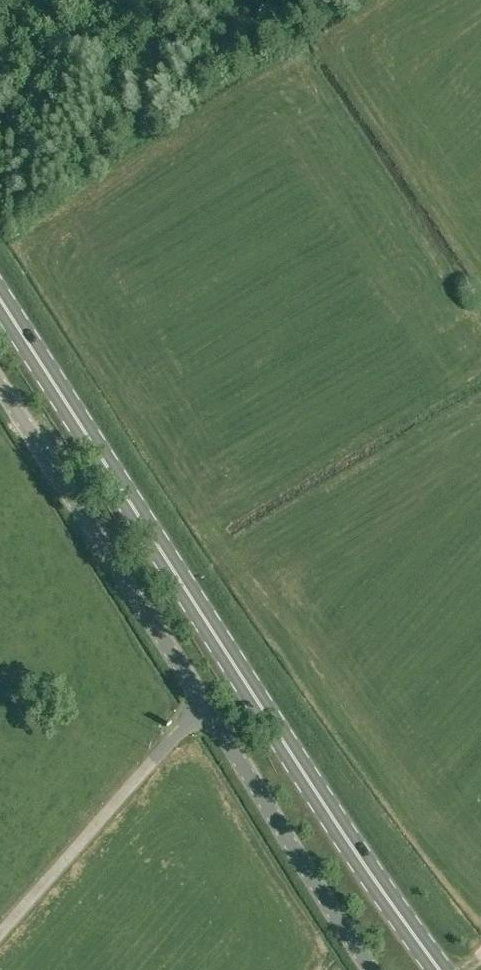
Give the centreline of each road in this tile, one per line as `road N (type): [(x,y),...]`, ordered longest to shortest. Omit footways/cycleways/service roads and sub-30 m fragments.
road 1 (primary): [(441,969),(0,300)]
road 2 (unclassified): [(373,969),(0,392)]

